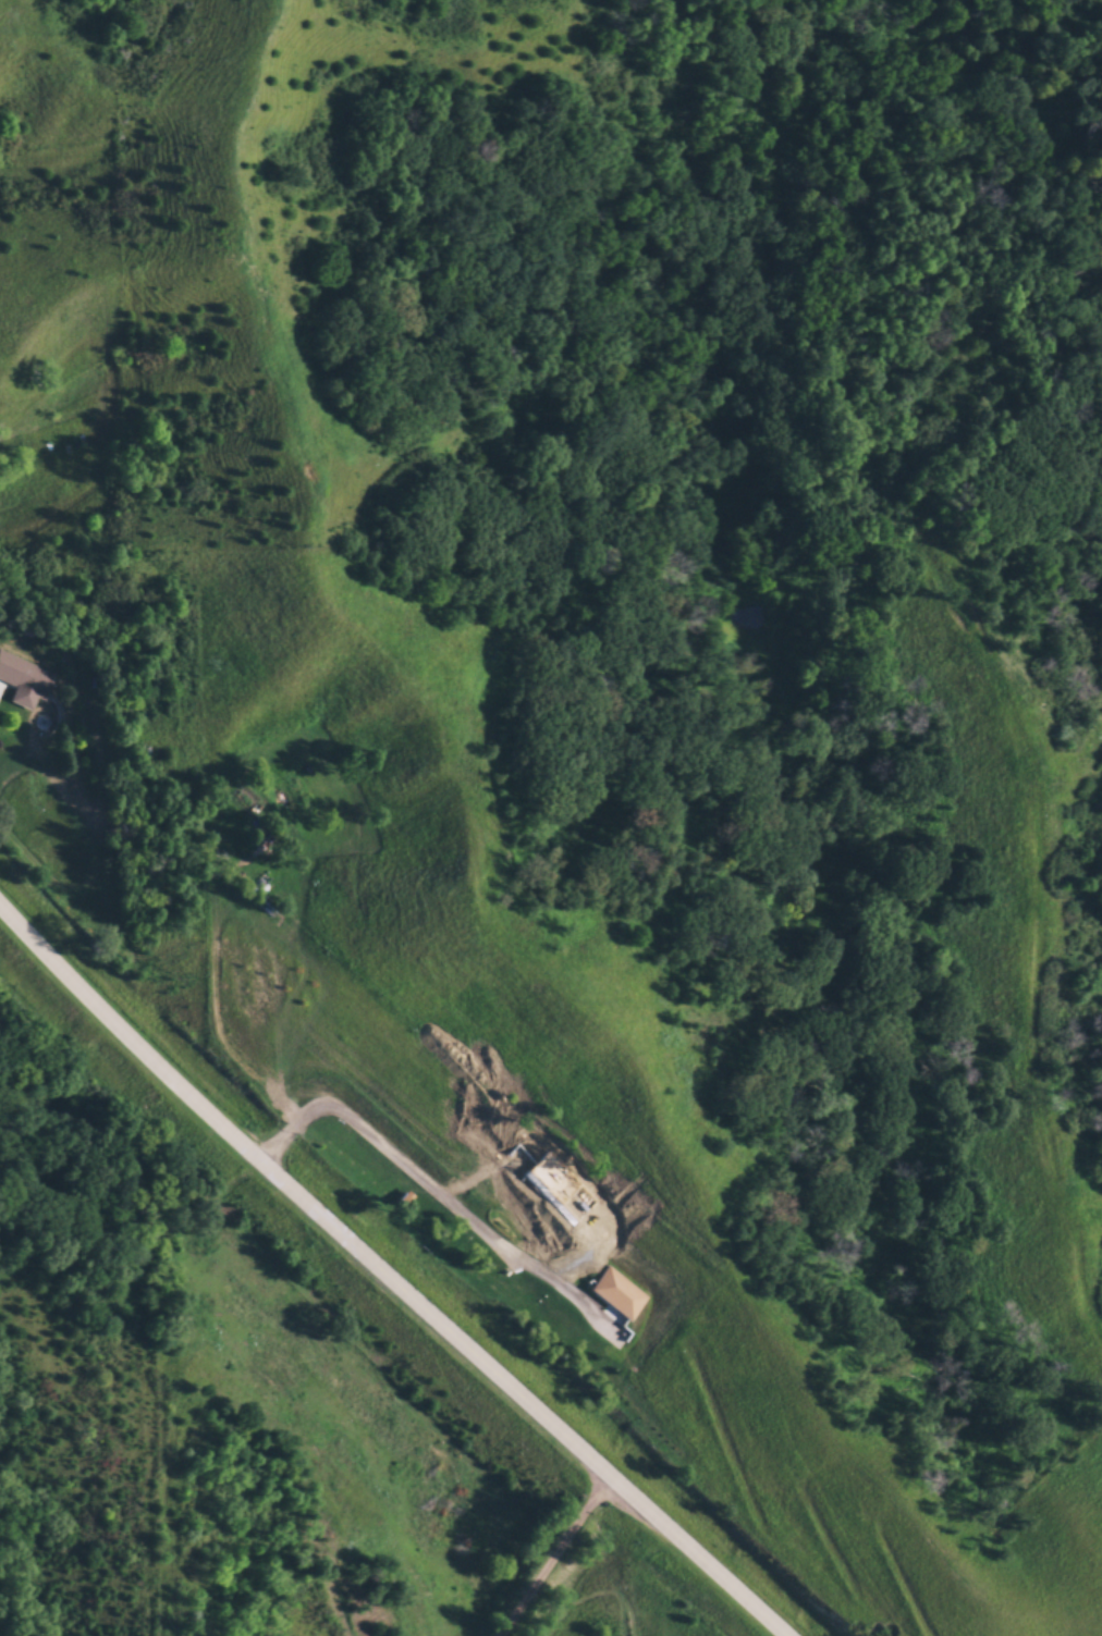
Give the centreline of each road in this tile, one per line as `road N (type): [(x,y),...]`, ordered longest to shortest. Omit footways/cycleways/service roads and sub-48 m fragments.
road 1 (secondary): [(764,1635),(156,1078),(0,906)]

